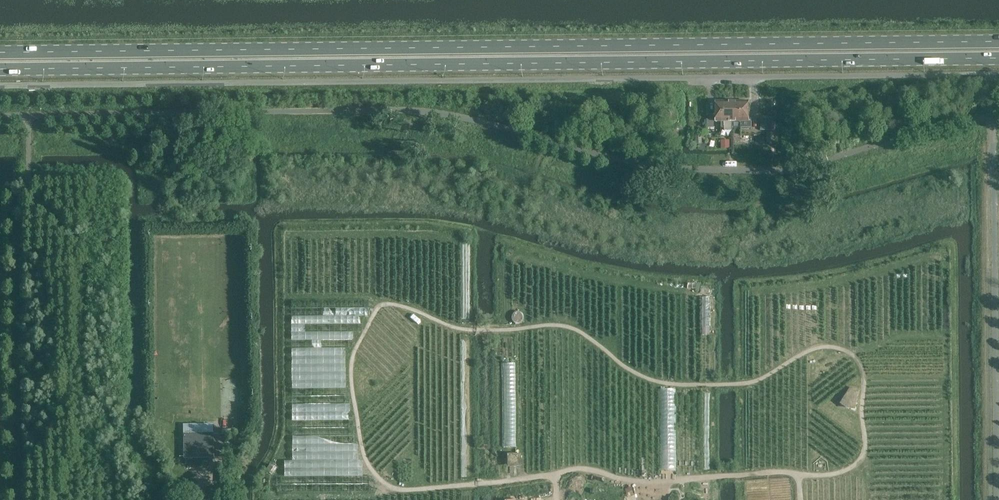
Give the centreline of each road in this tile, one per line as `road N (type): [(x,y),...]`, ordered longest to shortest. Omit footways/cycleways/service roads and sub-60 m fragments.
road 1 (track): [(799,477),(842,471),(865,450),(863,371),(844,350),(809,350),(751,383),(671,385),(622,366),(574,329),(463,330),(380,305),(350,367),(361,445),(382,481),(410,490),(556,475),(557,499)]
road 2 (primary): [(0,69),(998,58)]
road 3 (primary): [(998,41),(0,52)]
road 4 (track): [(556,475),(582,468),(648,482),(784,473),(799,477),(800,499)]

